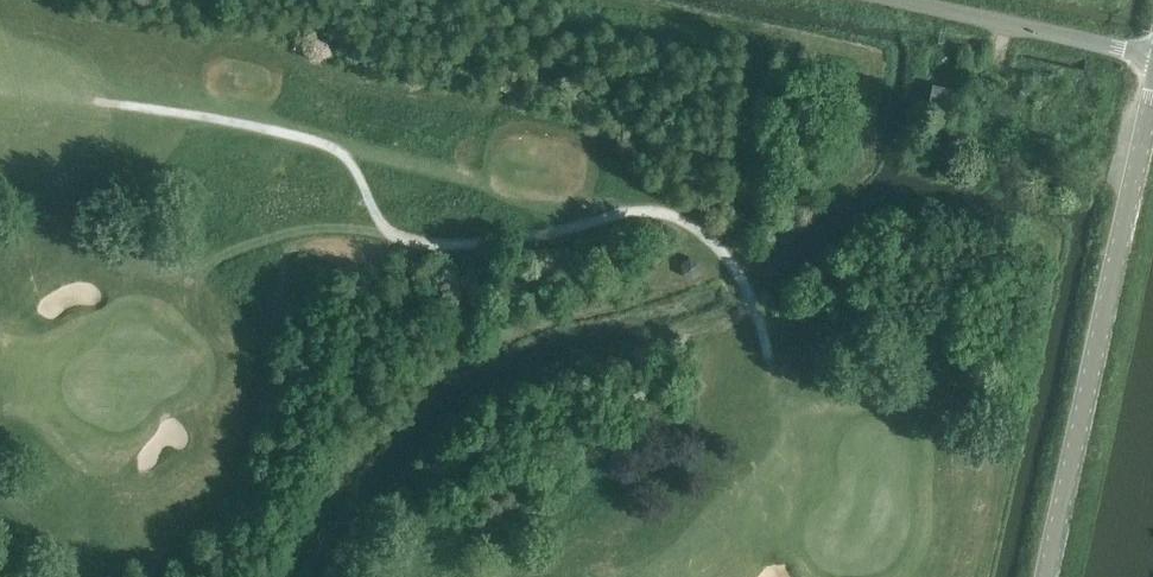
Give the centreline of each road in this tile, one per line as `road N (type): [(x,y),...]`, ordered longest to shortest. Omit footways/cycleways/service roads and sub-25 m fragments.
road 1 (tertiary): [(1046,576),(1152,95)]
road 2 (unclassified): [(1152,55),(903,0)]

